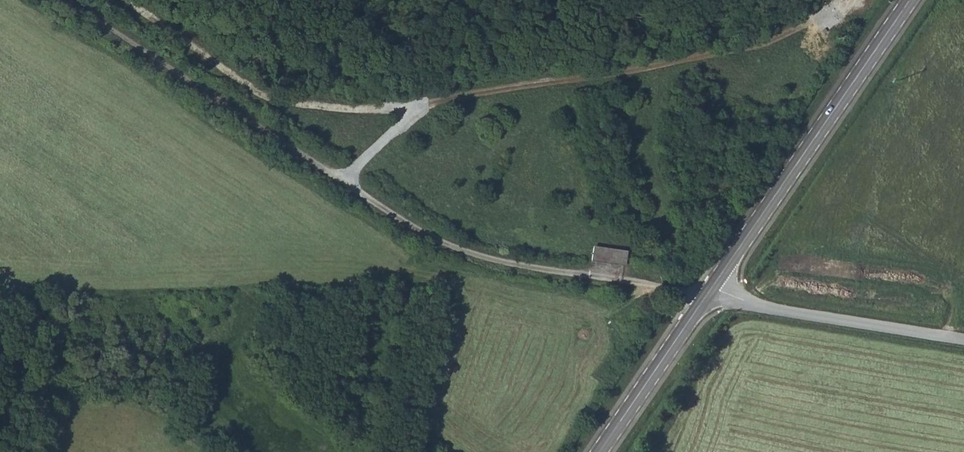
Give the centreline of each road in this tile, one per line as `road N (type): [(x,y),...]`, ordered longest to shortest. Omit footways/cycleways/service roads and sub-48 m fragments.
road 1 (track): [(844,7),(772,38),(428,102),(339,108),(270,100),(133,0)]
road 2 (track): [(710,291),(526,268),(452,247),(380,210),(62,0)]
road 3 (secondary): [(710,291),(910,0)]
road 4 (unclassified): [(710,291),(963,338)]
road 5 (secondary): [(599,451),(710,291)]
road 6 (track): [(357,195),(357,166),(428,102)]

